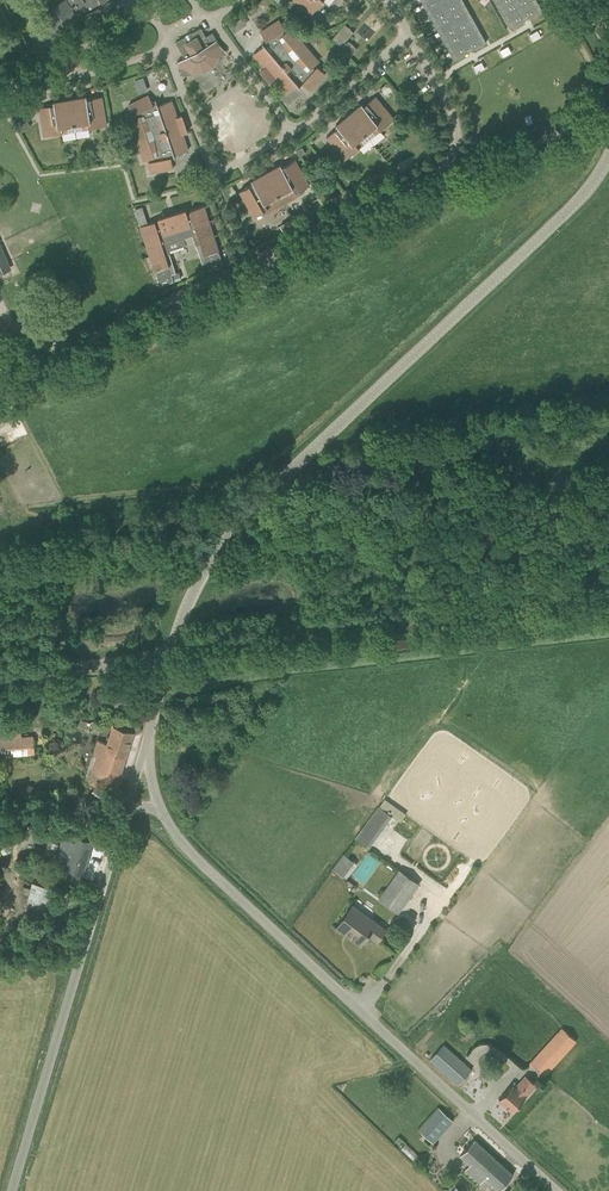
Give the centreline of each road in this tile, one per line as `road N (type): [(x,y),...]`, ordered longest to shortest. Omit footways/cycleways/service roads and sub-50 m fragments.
road 1 (unclassified): [(169,659),(211,565),(238,530),(575,201),(608,140)]
road 2 (residential): [(409,34),(455,120),(452,150),(439,170),(82,342),(38,342),(17,330),(0,303)]
road 3 (unclassified): [(558,1190),(186,849),(164,816)]
road 4 (unclassified): [(13,1190),(126,812)]
road 5 (residential): [(166,44),(214,172),(294,130)]
road 6 (unclassified): [(0,681),(169,659)]
road 7 (residential): [(294,130),(409,34)]
road 8 (residential): [(294,130),(206,17)]

